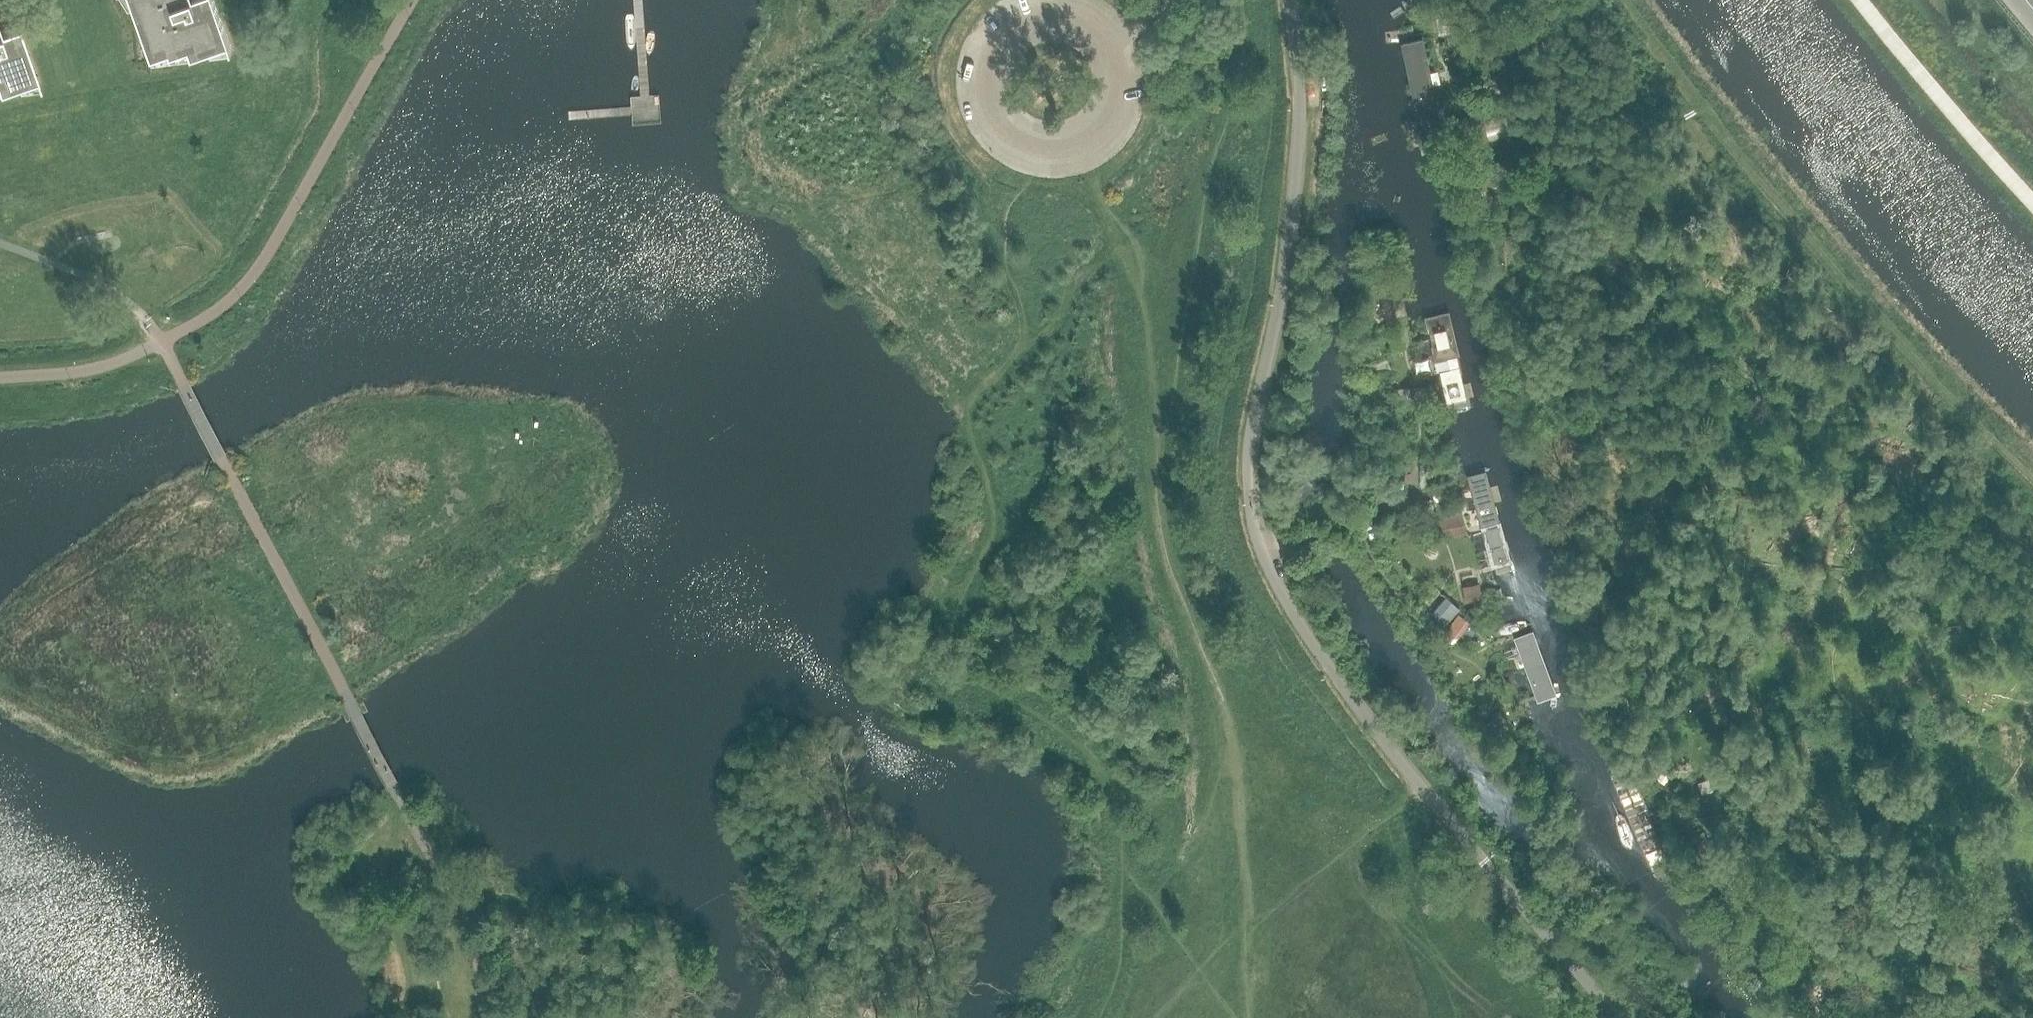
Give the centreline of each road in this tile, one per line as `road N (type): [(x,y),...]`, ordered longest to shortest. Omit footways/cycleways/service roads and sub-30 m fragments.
road 1 (unclassified): [(1618,1017),(1321,655),(1263,558),(1249,463),(1290,229),(1301,87),(1291,0)]

